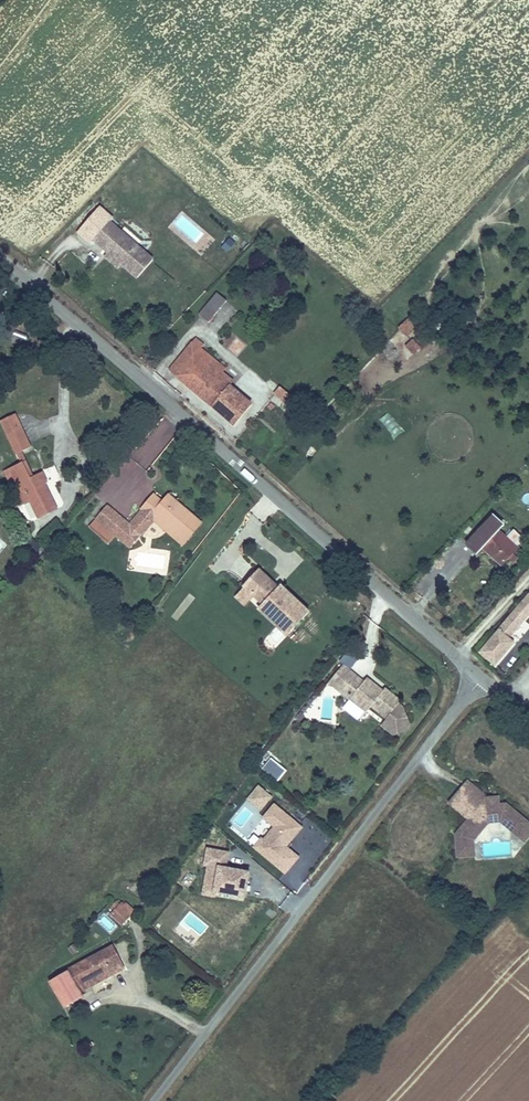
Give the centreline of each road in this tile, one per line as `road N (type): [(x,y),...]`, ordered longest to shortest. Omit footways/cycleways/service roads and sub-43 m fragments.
road 1 (tertiary): [(0,266),(90,334),(479,674)]
road 2 (unclassified): [(479,674),(153,1100)]

